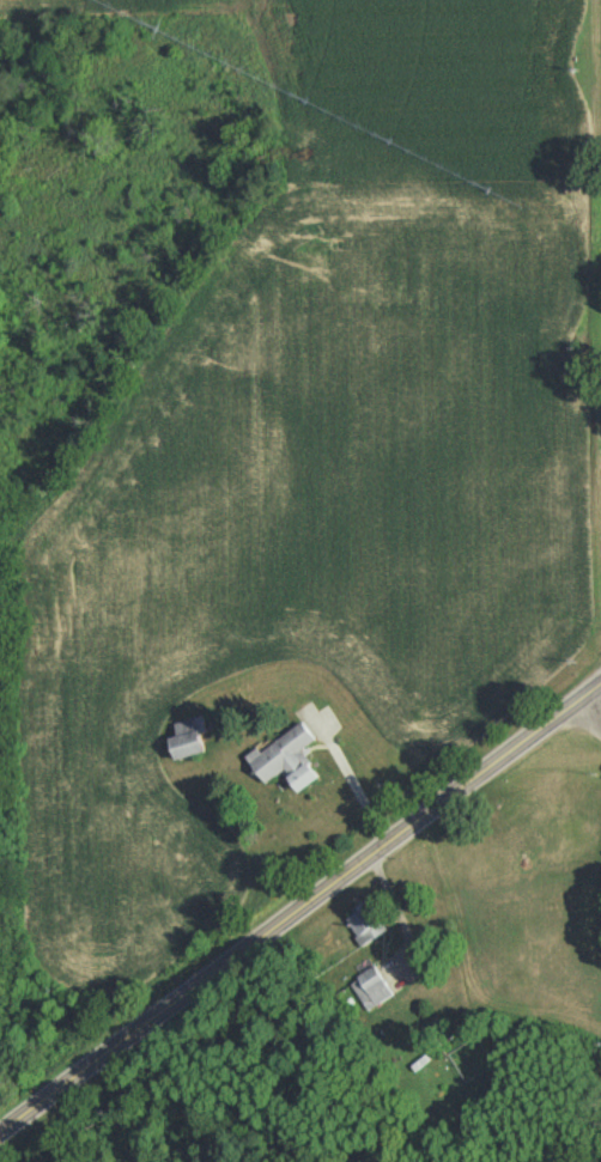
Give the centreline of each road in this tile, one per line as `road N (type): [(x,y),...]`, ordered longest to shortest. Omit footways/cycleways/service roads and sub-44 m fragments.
road 1 (tertiary): [(0,1129),(600,681)]

